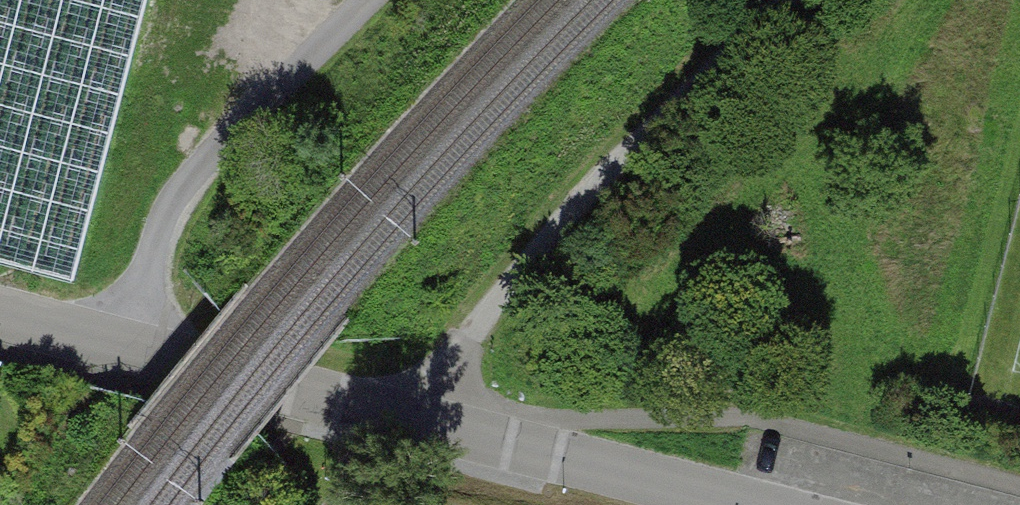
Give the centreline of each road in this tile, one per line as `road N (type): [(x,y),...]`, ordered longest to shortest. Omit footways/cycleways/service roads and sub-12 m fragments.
road 1 (residential): [(0,314),(746,504)]
road 2 (track): [(788,0),(600,179),(467,334),(408,417)]
road 3 (track): [(360,0),(203,163),(164,227),(128,347)]

